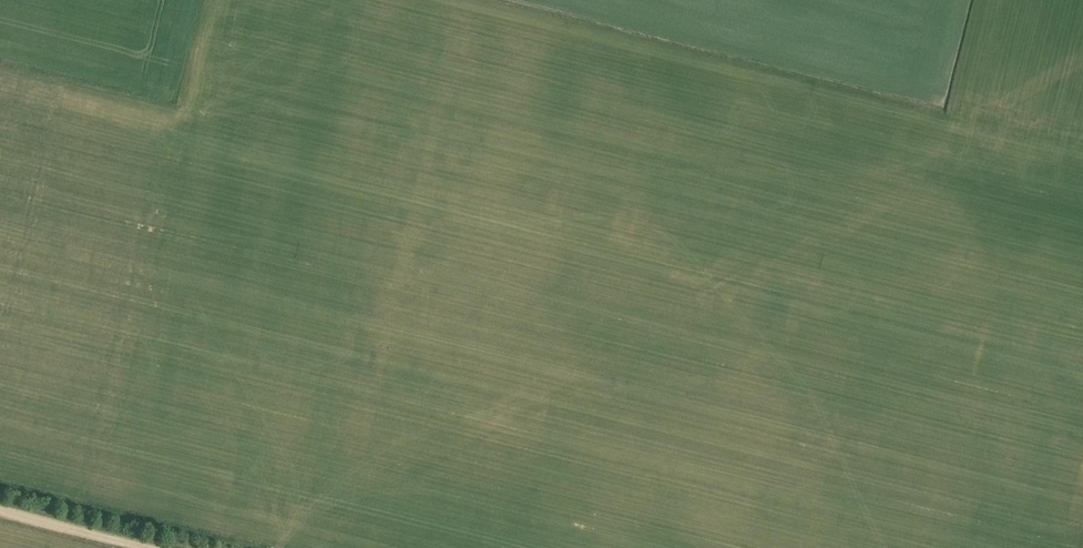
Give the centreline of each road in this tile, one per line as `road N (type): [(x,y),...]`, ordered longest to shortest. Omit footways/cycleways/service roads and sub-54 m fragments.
road 1 (track): [(0,509),(155,547)]

